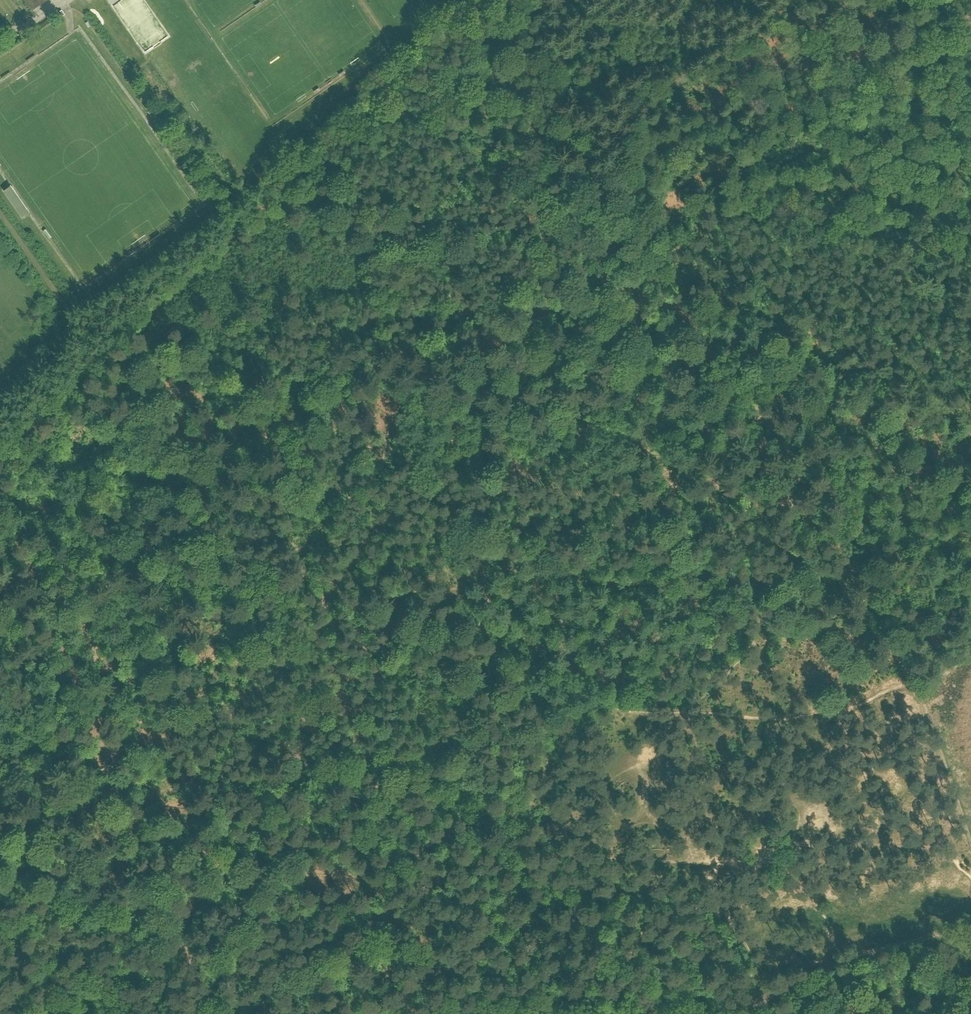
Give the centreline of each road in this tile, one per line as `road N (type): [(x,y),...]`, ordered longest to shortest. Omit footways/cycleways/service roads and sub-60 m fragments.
road 1 (track): [(370,528),(385,443),(400,396),(416,380),(459,370),(634,381),(663,374),(525,115),(479,9)]
road 2 (track): [(0,455),(76,382),(99,346),(479,9)]
road 3 (track): [(174,916),(110,771),(18,512),(0,494)]
road 4 (track): [(751,582),(702,576),(619,583),(396,527),(370,528)]
road 5 (track): [(579,218),(622,165),(731,110),(891,0)]
road 6 (track): [(854,572),(830,539),(749,475),(663,374)]
road 7 (track): [(970,925),(819,971),(737,1013)]
road 8 (track): [(370,528),(320,616),(299,751)]
road 9 (track): [(174,916),(43,883),(0,889)]
road 10 (track): [(299,751),(285,789),(206,891)]
road 11 (track): [(970,843),(915,687)]
road 12 (track): [(915,687),(854,572)]
road 13 (track): [(841,963),(826,902),(774,861)]

